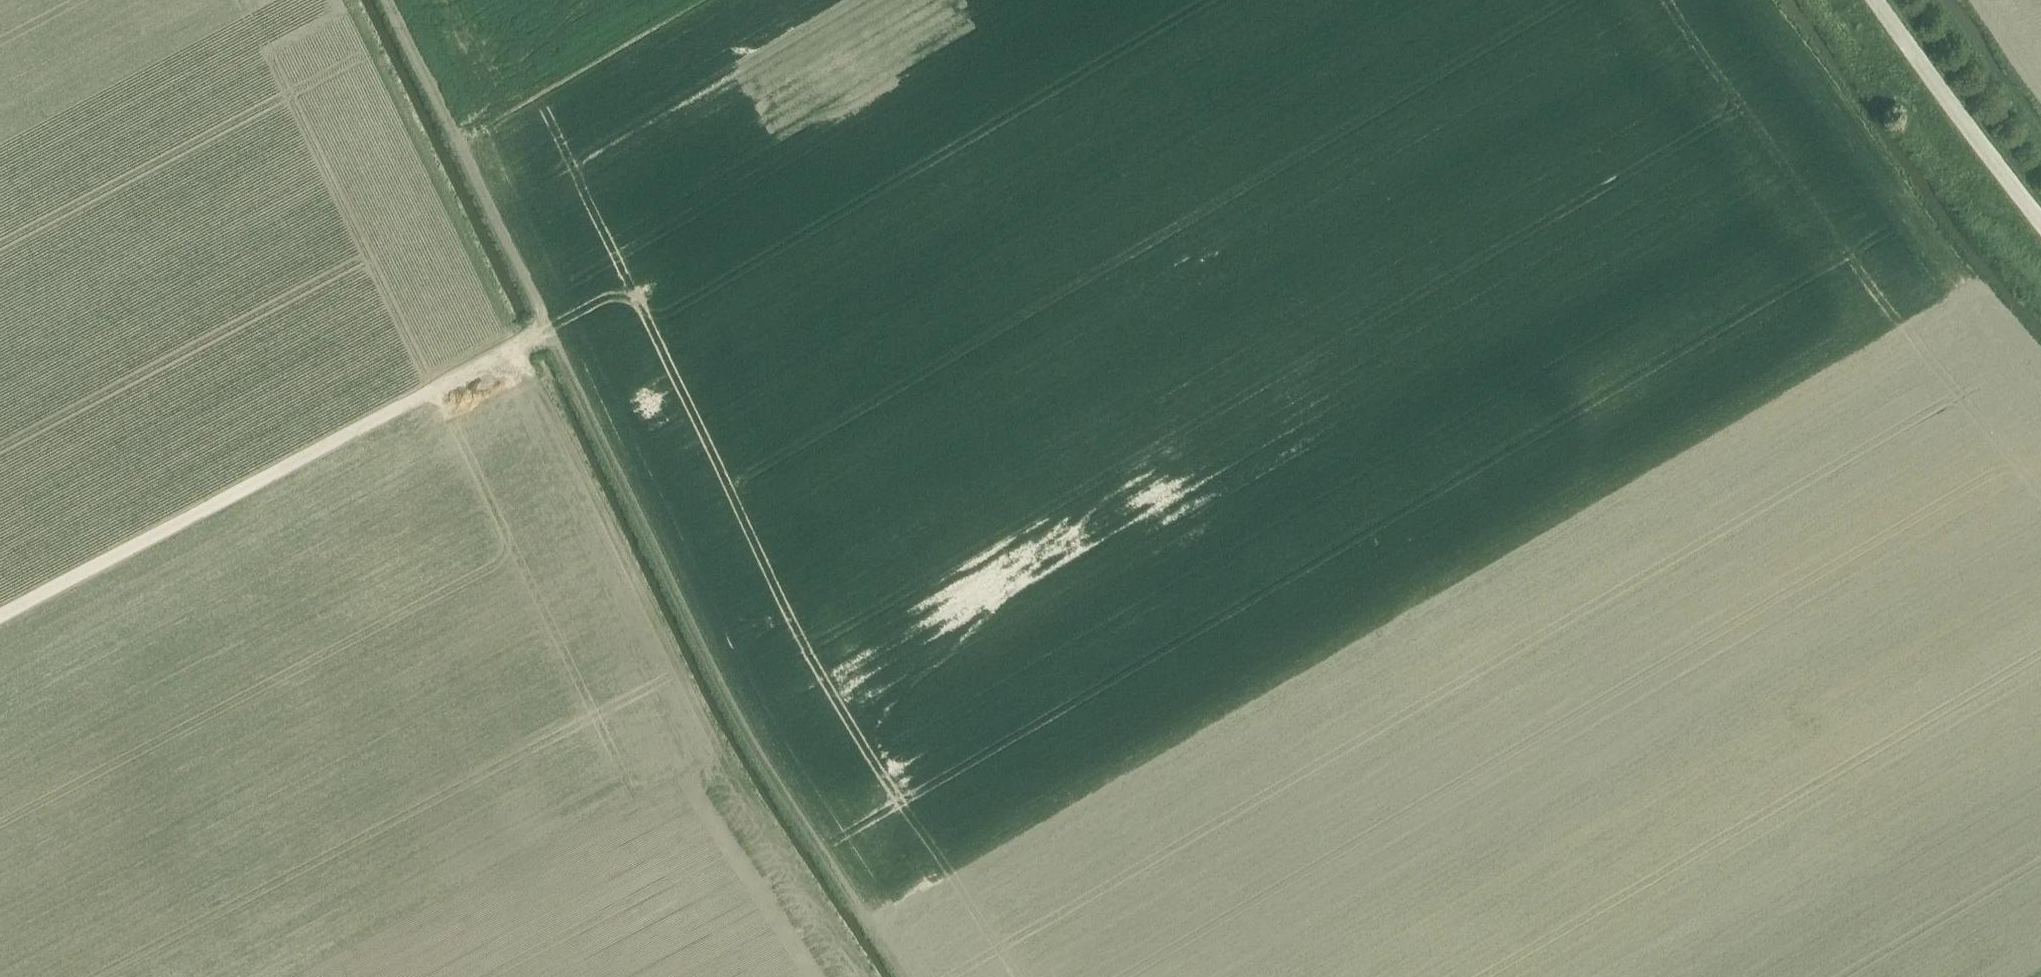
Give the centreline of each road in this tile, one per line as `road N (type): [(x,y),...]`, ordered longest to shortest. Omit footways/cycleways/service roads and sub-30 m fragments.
road 1 (track): [(549,408),(514,401),(0,683)]
road 2 (unclassified): [(2040,190),(1904,0)]

